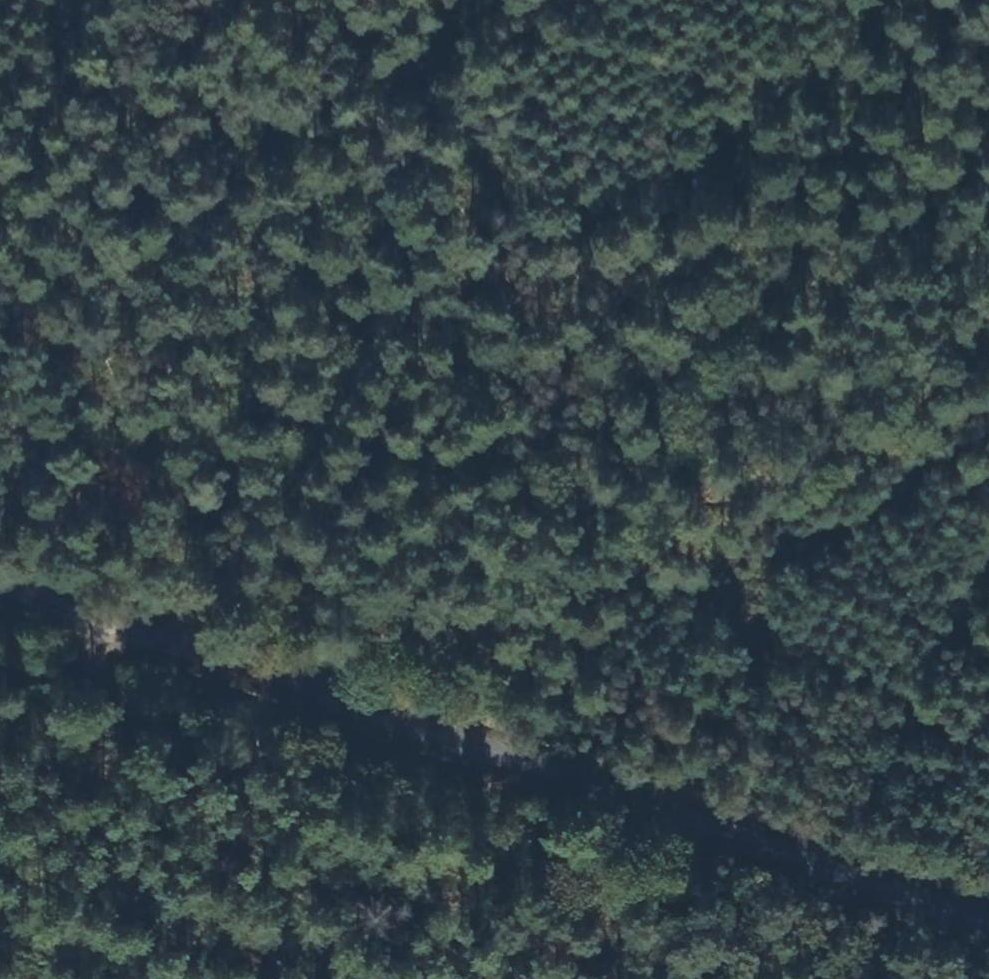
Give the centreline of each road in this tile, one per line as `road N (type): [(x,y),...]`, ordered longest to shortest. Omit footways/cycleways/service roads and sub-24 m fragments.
road 1 (tertiary): [(988,927),(0,584)]

